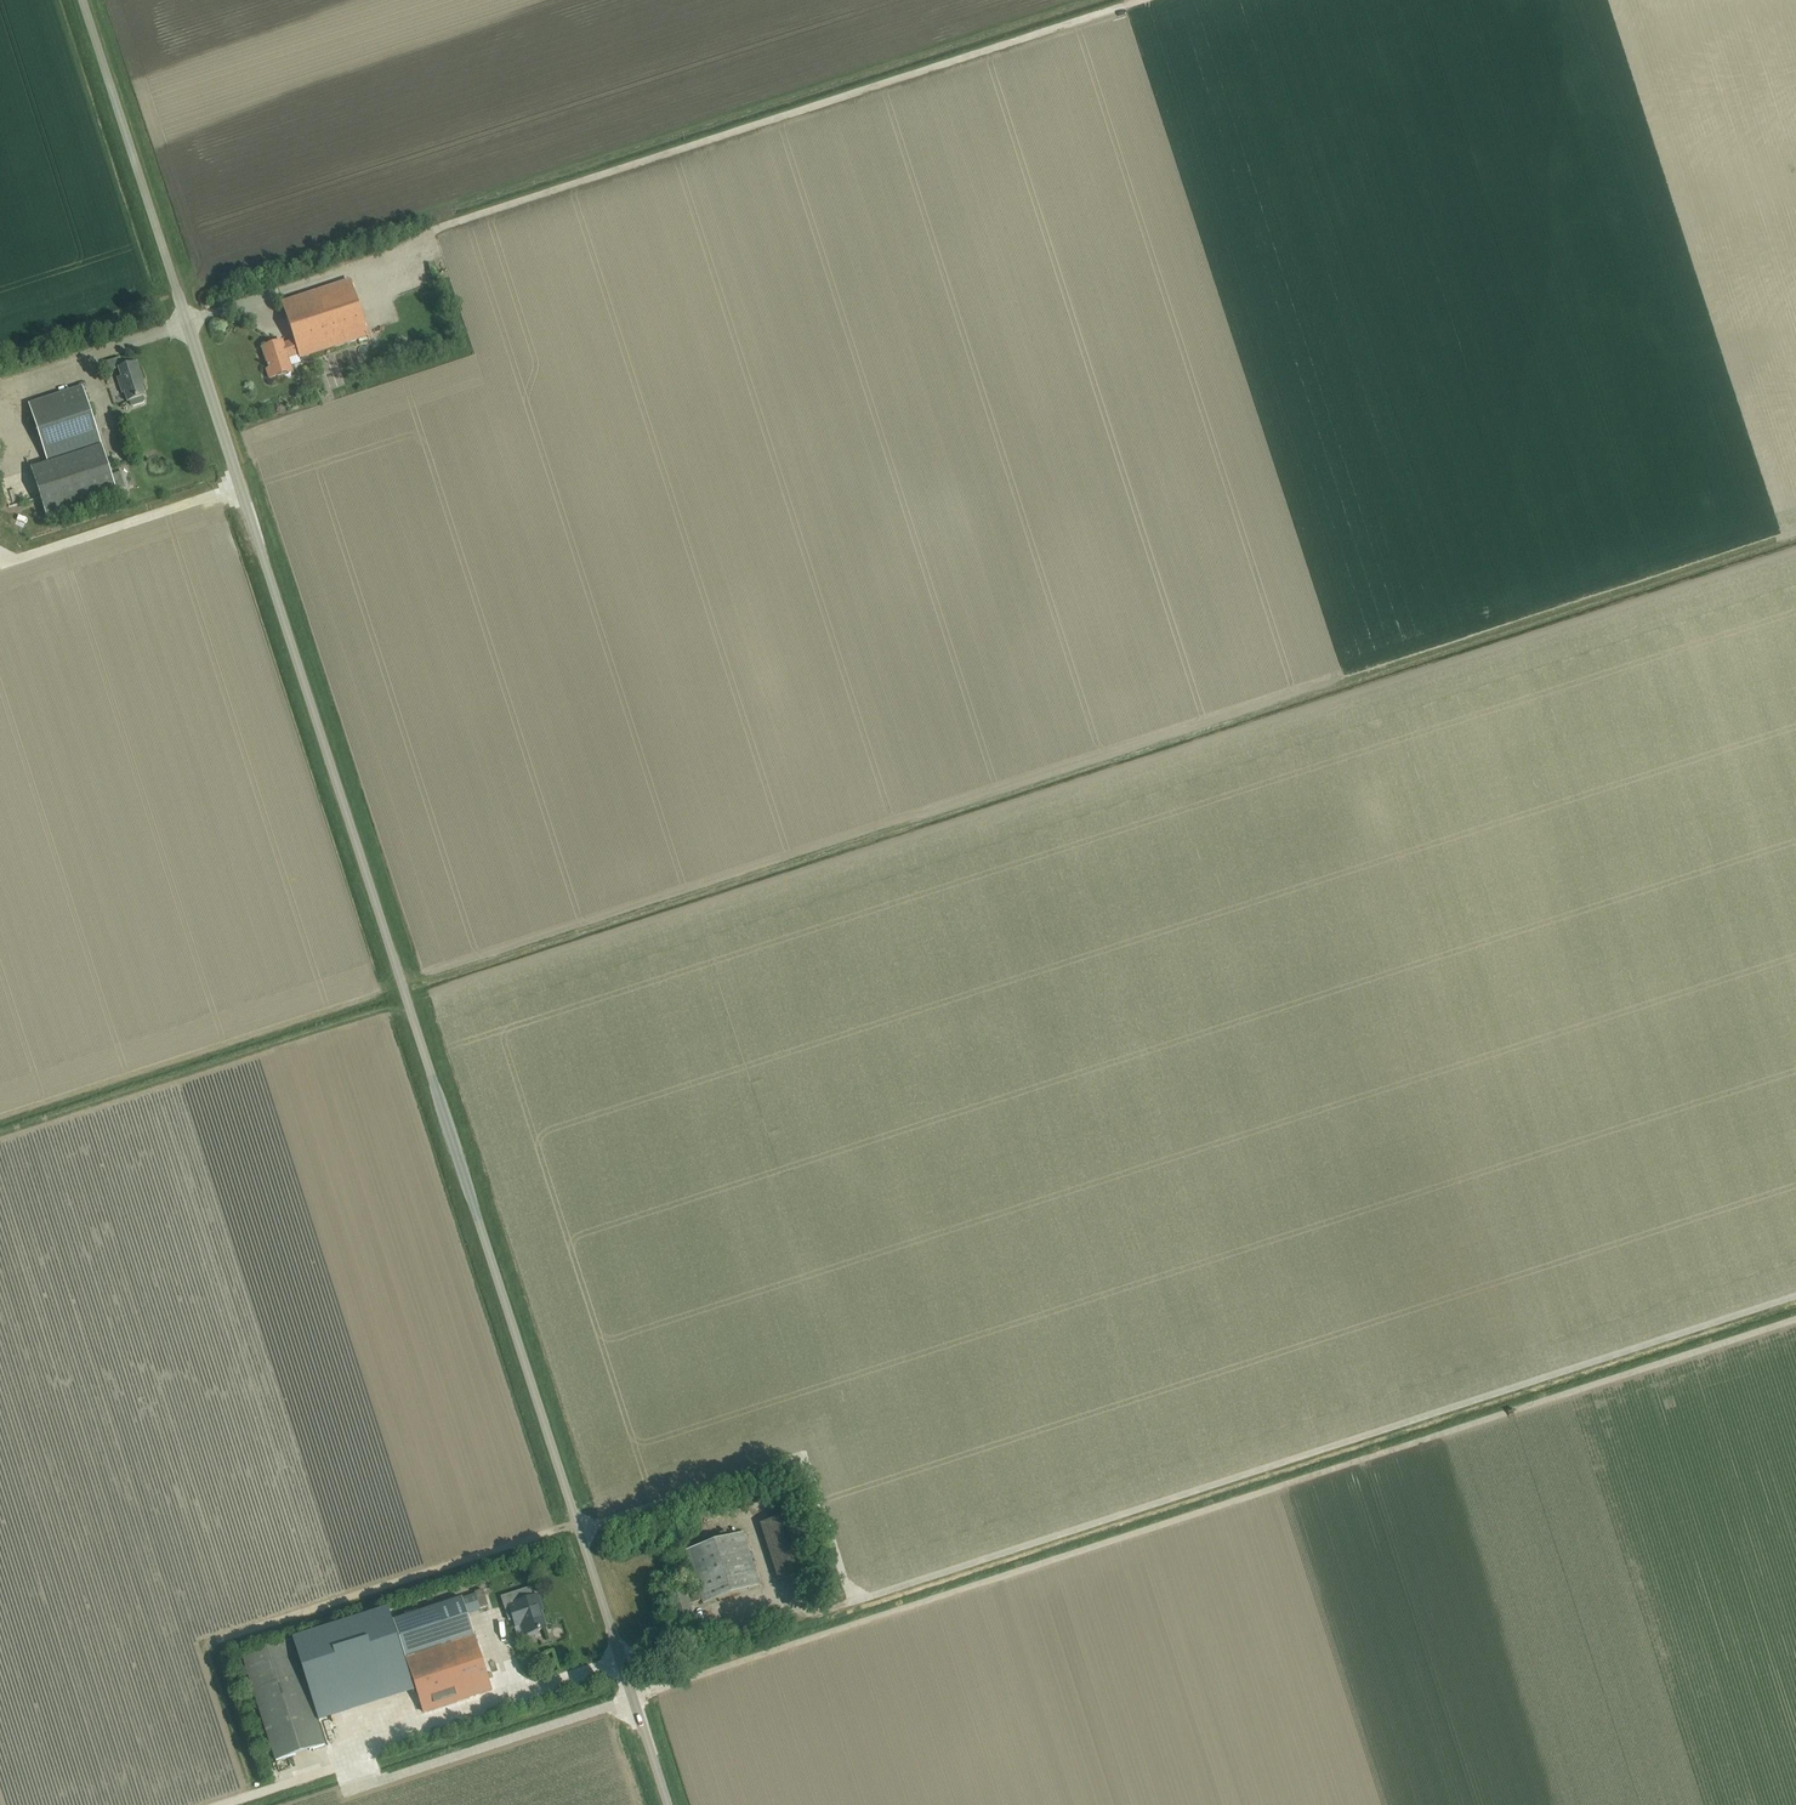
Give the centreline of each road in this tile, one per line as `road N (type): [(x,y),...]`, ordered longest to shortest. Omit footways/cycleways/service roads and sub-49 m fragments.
road 1 (tertiary): [(670,1804),(82,0)]

